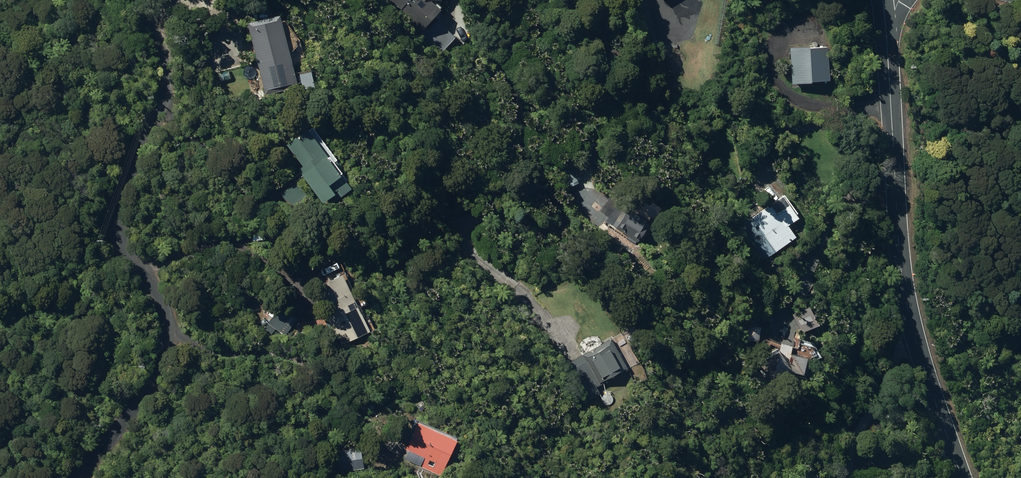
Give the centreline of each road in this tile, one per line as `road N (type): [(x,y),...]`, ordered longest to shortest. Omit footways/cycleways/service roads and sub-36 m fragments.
road 1 (residential): [(139,0),(168,60),(164,98),(128,176),(124,243),(167,326),(160,364),(130,430),(88,477)]
road 2 (tertiary): [(887,39),(899,258),(912,331),(961,477)]

